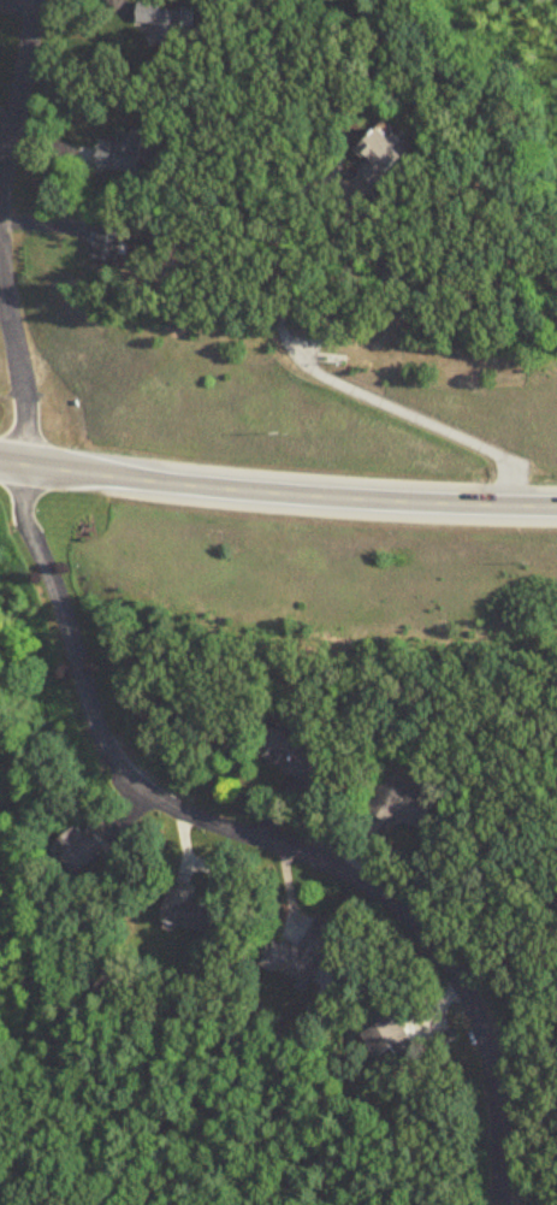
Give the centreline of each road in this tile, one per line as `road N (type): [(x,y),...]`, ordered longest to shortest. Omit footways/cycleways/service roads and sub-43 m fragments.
road 1 (residential): [(34,465),(26,524),(109,754),(131,784),(330,864),(389,899),(460,975),(487,1045),(498,1204)]
road 2 (secondary): [(0,461),(280,494),(556,504)]
road 3 (residential): [(0,209),(32,0)]
road 4 (residential): [(14,463),(19,377),(0,262)]

